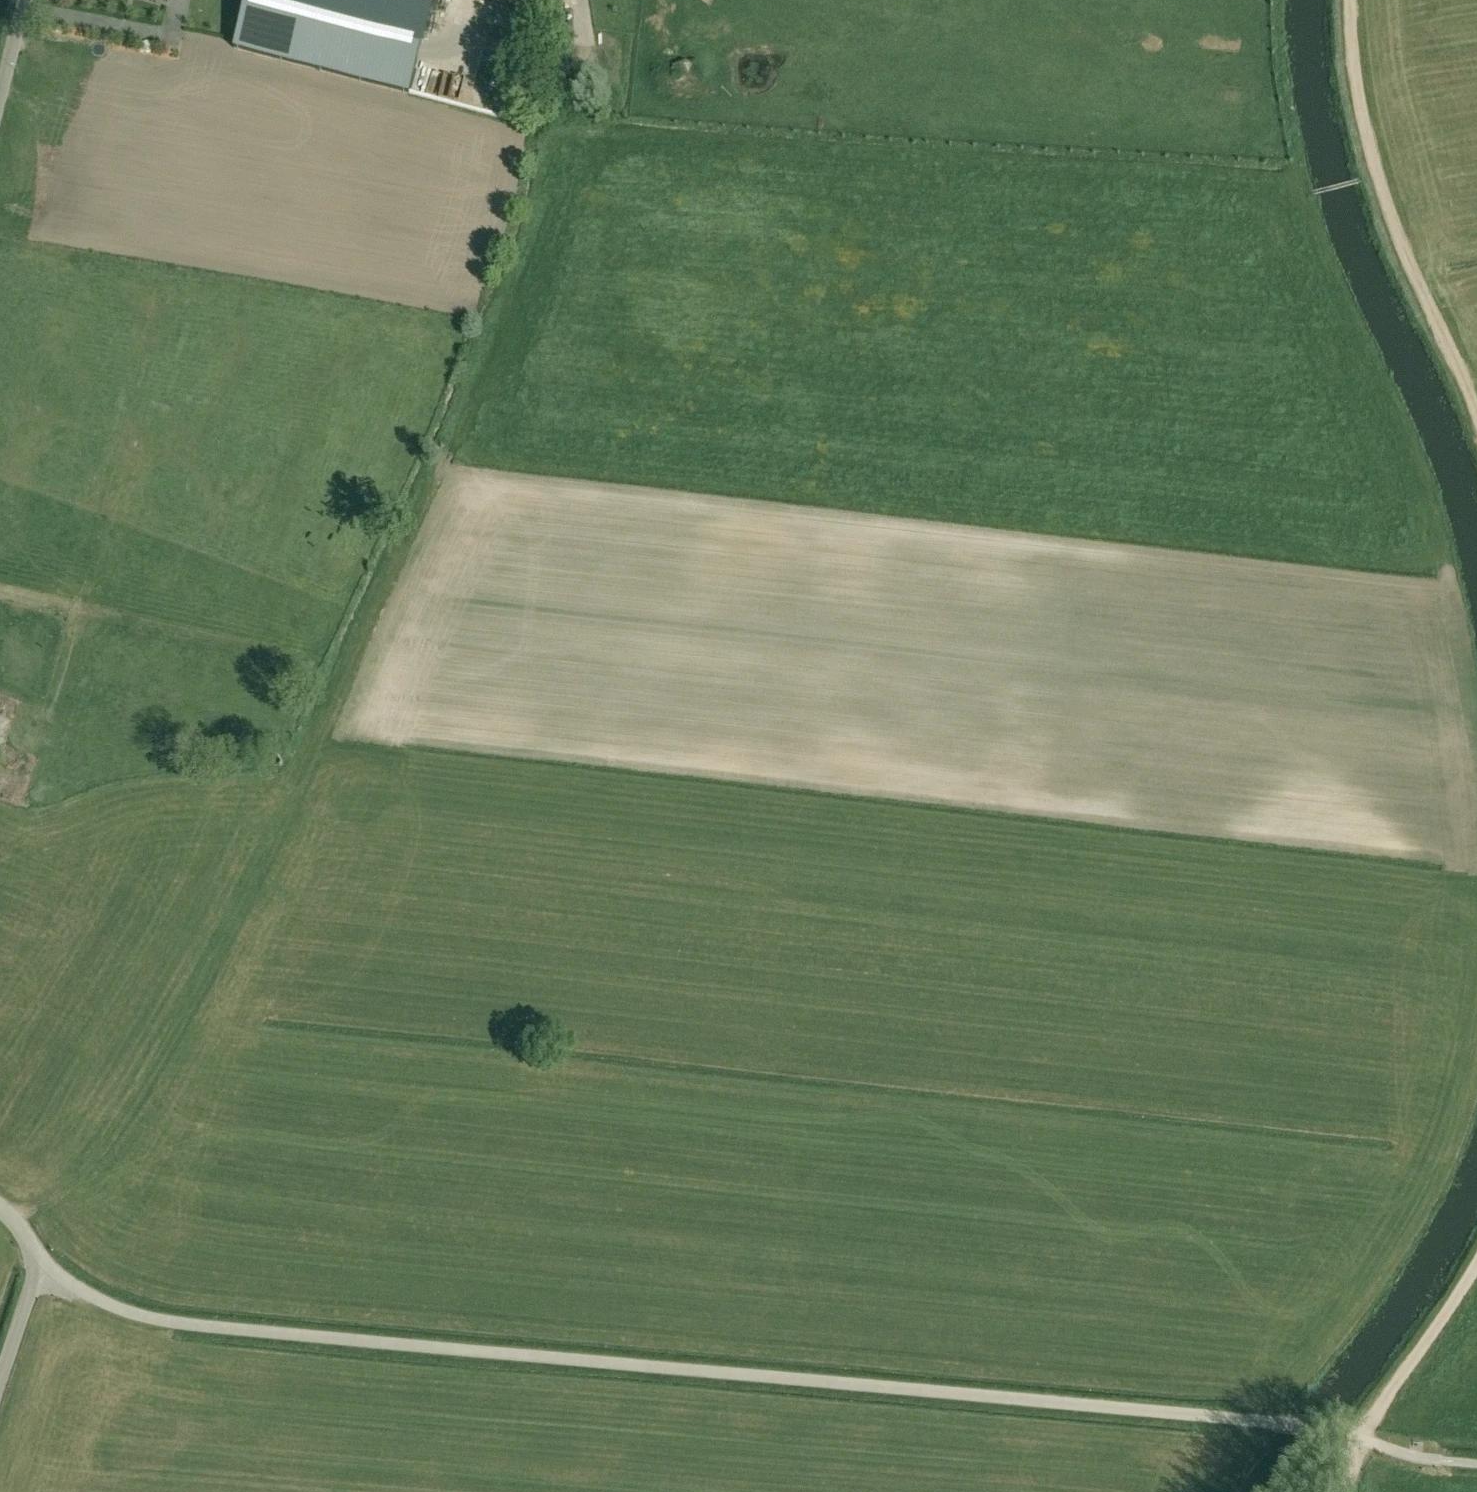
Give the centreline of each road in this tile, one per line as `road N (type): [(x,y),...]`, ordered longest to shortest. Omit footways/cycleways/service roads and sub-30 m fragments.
road 1 (unclassified): [(43,1271),(115,1312),(180,1327),(1325,1427),(1447,1462)]
road 2 (track): [(1353,0),(1355,74),(1375,181),(1476,432)]
road 3 (track): [(1476,1267),(1364,1428),(1342,1491)]
road 4 (unclassified): [(0,1399),(43,1271)]

